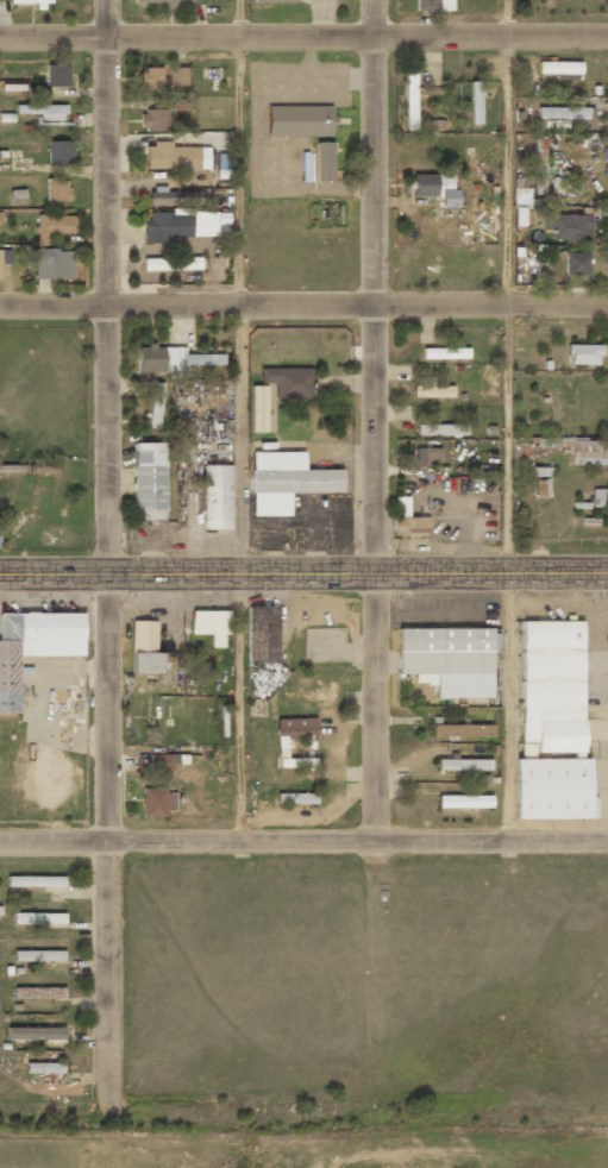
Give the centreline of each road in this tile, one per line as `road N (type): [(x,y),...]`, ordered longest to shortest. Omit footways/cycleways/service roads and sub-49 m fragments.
road 1 (residential): [(374,0),(378,571),(369,1142)]
road 2 (residential): [(105,0),(108,1117)]
road 3 (residential): [(0,1114),(369,1142),(607,1142)]
road 4 (residential): [(0,310),(607,305)]
road 5 (residential): [(0,38),(607,34)]
road 6 (tertiary): [(0,573),(607,571)]
road 7 (residential): [(0,842),(607,841)]

